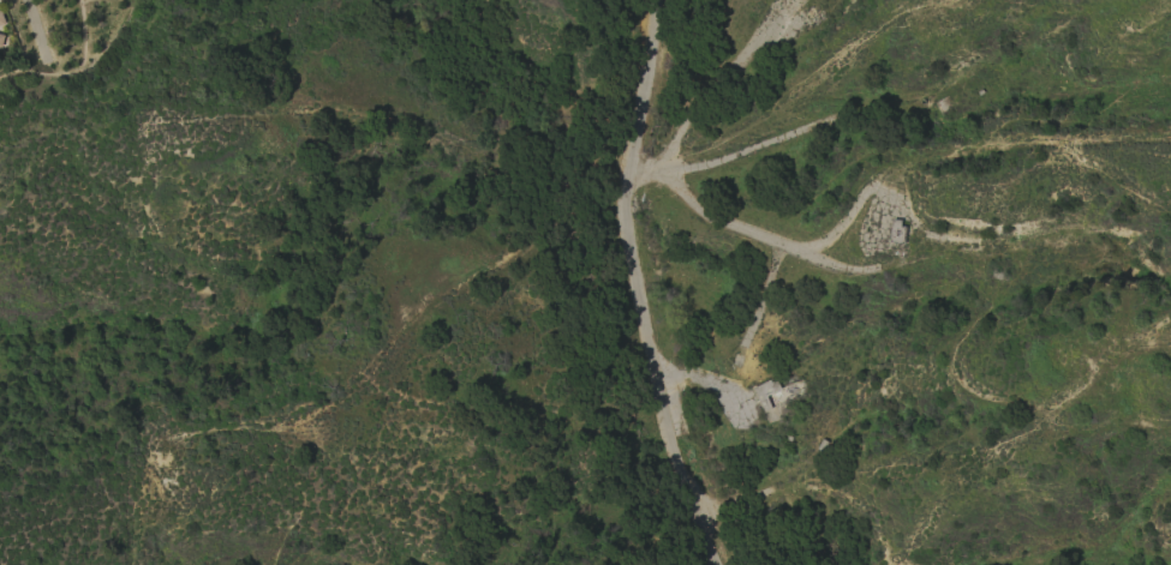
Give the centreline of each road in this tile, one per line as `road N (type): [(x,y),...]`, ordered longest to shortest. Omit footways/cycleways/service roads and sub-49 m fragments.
road 1 (residential): [(715,564),(670,447),(622,208),(650,88),(655,0)]

